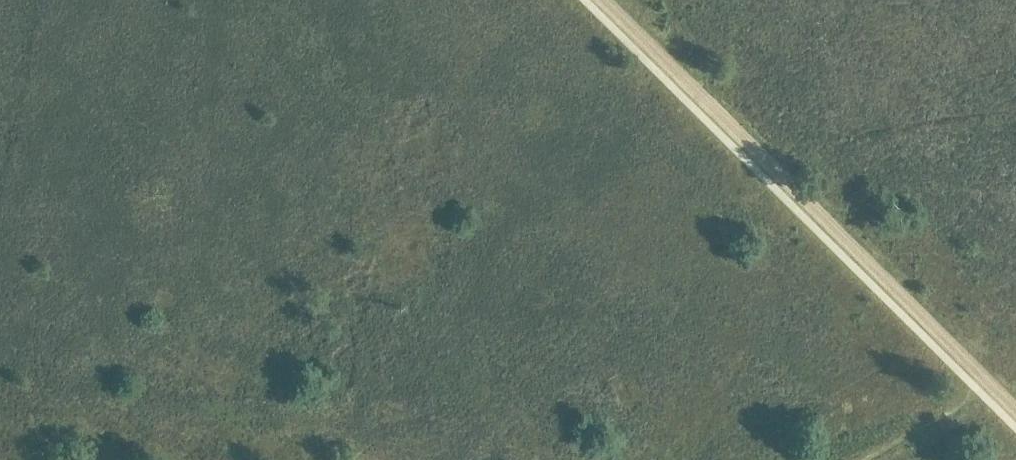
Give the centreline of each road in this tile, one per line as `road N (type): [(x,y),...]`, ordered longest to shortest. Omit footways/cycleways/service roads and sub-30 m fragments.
road 1 (track): [(1015,405),(609,0)]

